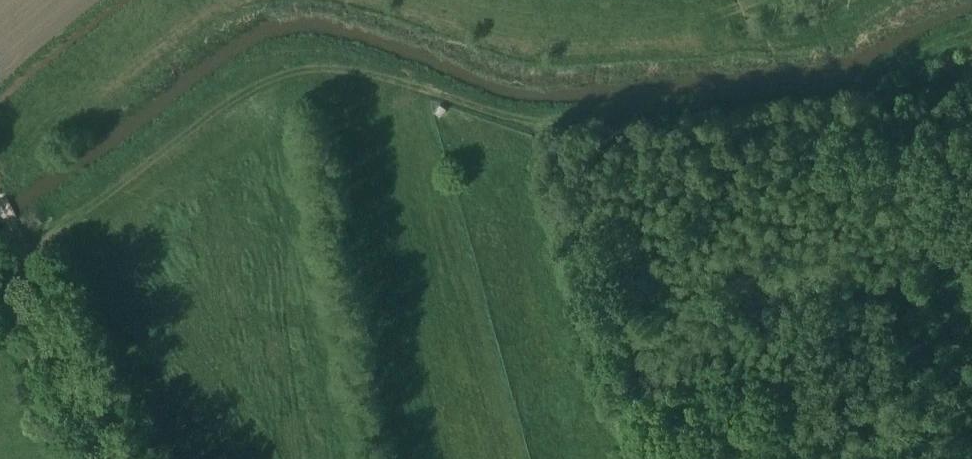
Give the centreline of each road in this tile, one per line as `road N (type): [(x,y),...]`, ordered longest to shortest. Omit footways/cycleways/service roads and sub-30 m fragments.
road 1 (track): [(24,262),(110,458)]

